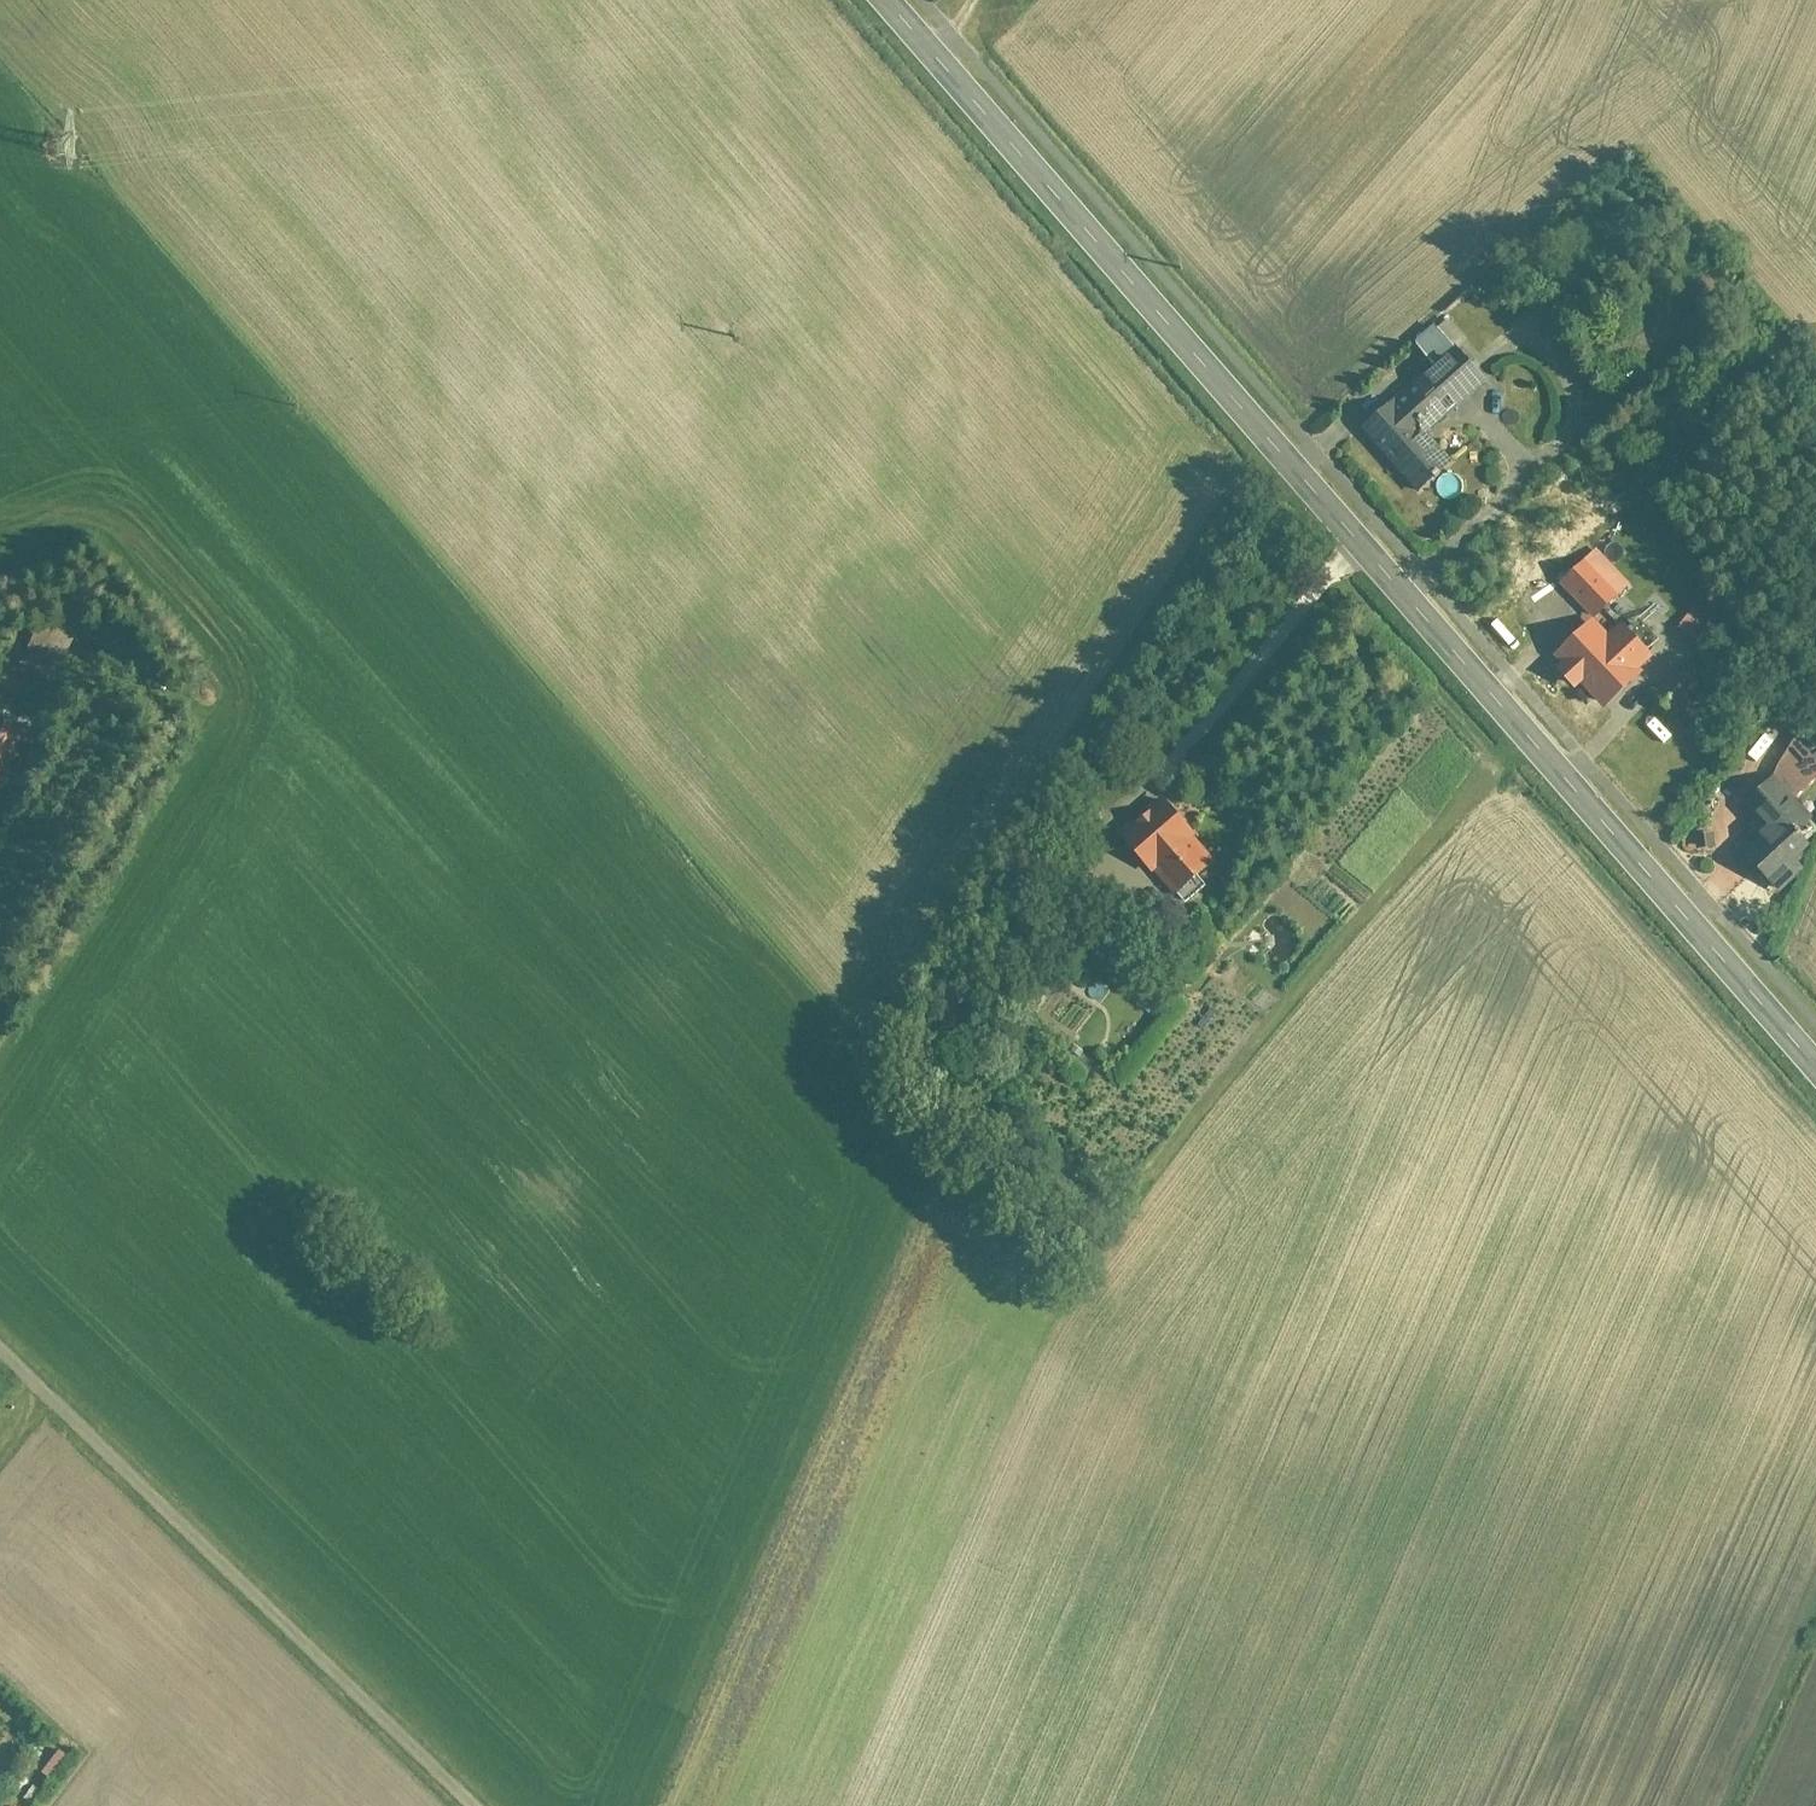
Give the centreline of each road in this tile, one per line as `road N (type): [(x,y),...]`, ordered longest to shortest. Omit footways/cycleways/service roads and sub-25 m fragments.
road 1 (tertiary): [(885,0),(1815,1064)]

